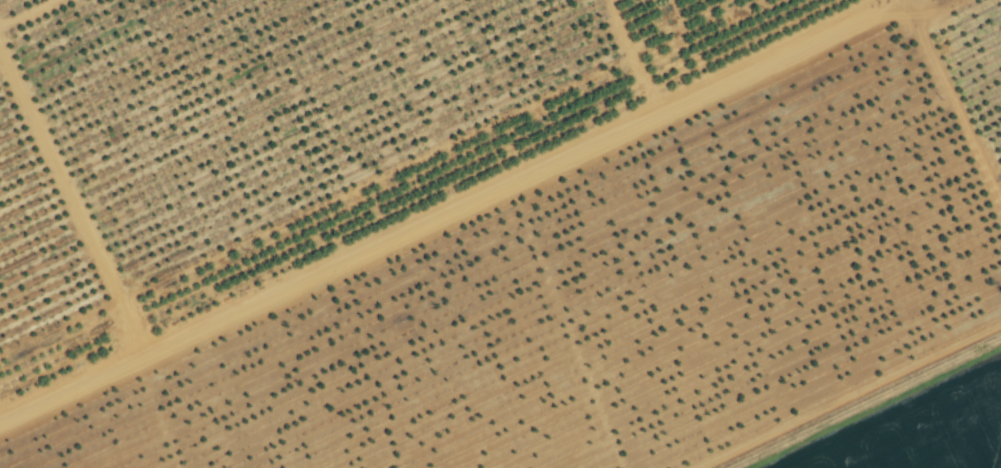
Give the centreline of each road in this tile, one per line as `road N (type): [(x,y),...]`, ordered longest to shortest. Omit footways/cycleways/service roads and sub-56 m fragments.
road 1 (track): [(905,0),(0,425)]
road 2 (residential): [(155,354),(118,296),(46,214),(0,117)]
road 3 (track): [(983,0),(947,16),(933,47),(1000,211)]

